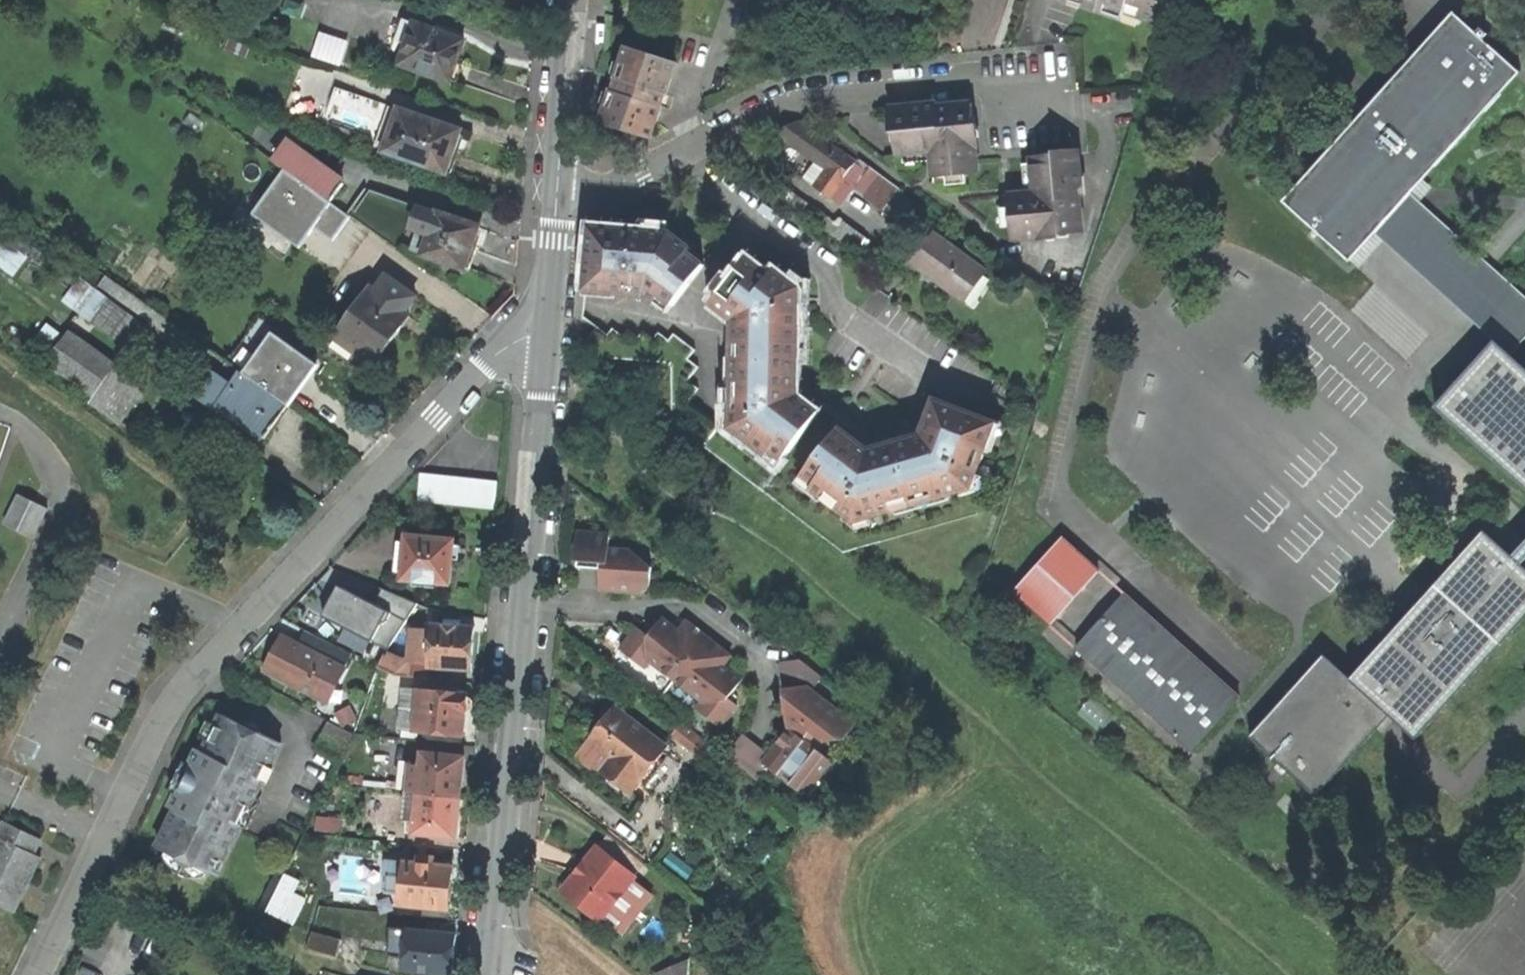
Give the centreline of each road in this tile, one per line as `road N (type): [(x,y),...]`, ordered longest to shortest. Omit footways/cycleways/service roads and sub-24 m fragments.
road 1 (residential): [(549,329),(485,365),(187,686),(43,974)]
road 2 (residential): [(483,974),(549,329)]
road 3 (residential): [(559,204),(644,178),(805,100),(986,81),(1012,85),(1034,101)]
road 4 (residential): [(559,204),(574,0)]
road 5 (residential): [(549,329),(559,204)]

